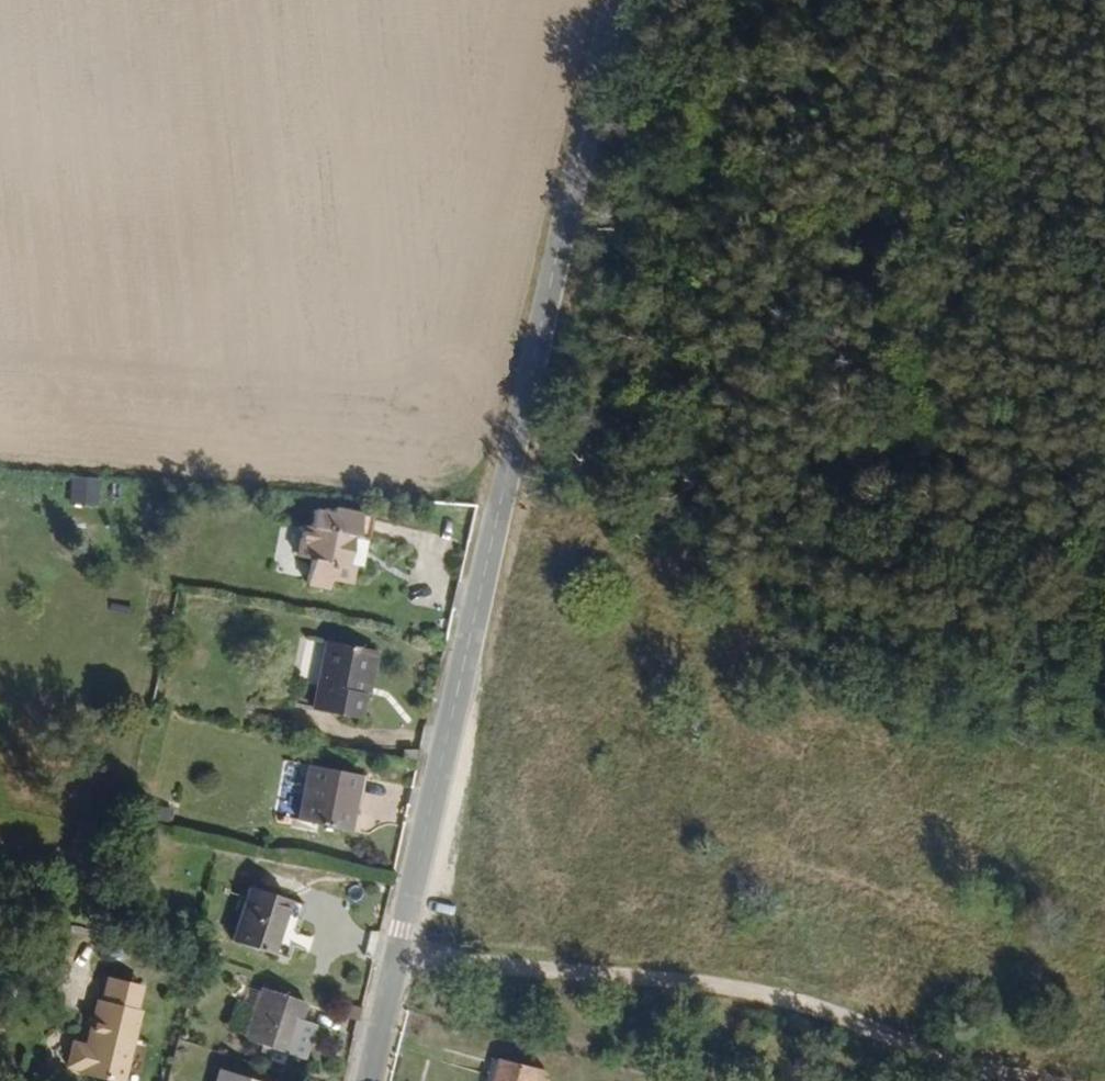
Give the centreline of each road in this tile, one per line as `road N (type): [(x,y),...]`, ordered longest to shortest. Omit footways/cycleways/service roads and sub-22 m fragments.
road 1 (unclassified): [(618,0),(368,1080)]
road 2 (track): [(401,940),(527,975),(637,977),(757,993),(863,1035),(1026,1080)]

